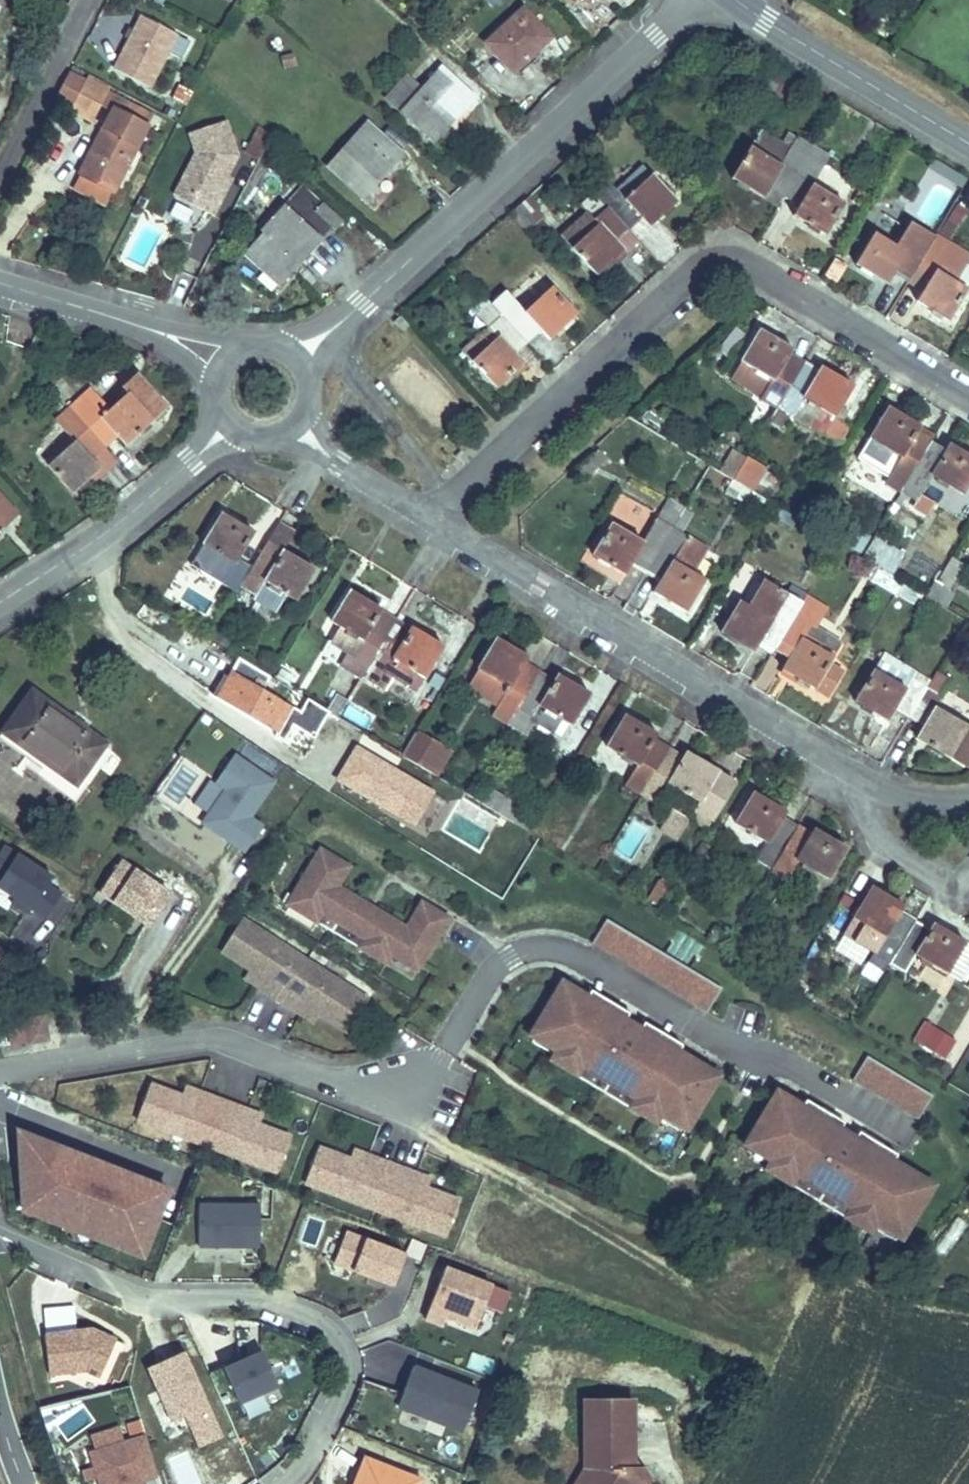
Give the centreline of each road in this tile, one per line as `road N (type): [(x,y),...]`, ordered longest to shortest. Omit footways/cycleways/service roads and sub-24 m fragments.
road 1 (residential): [(421,517),(703,259),(722,251),(756,263),(968,395)]
road 2 (residential): [(968,805),(918,803),(870,781),(421,517)]
road 3 (residential): [(300,358),(695,0)]
road 4 (residential): [(0,1238),(125,1293),(164,1304),(254,1303),(333,1330),(349,1371),(343,1397),(287,1483)]
road 5 (residential): [(0,1071),(208,1040),(316,1077),(362,1083),(406,1075)]
road 6 (residential): [(0,603),(101,535),(229,424)]
road 7 (tertiary): [(740,0),(968,144)]
road 8 (residential): [(227,358),(0,276)]
road 9 (residential): [(0,175),(91,0)]
road 10 (residential): [(421,517),(325,452),(301,422)]

